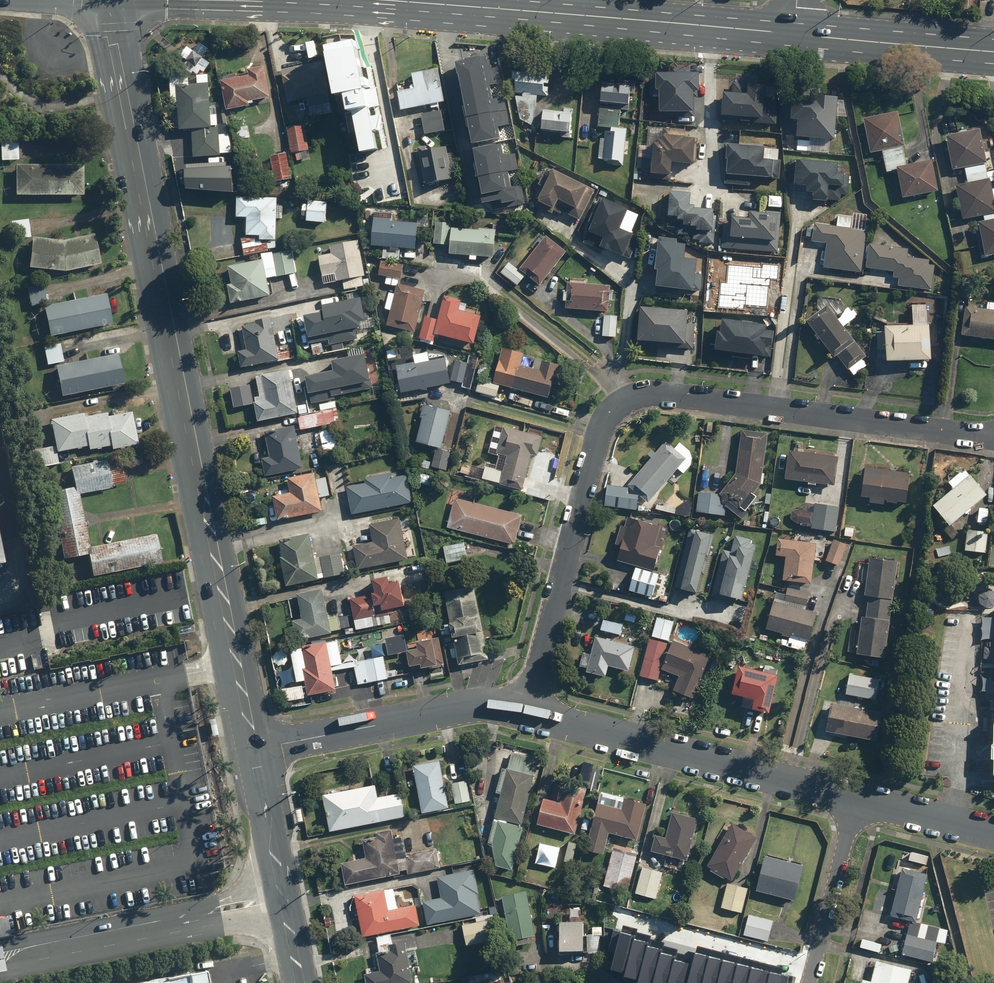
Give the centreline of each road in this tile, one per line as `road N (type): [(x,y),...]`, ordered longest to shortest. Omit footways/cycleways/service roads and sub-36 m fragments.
road 1 (secondary): [(112,6),(254,749)]
road 2 (residential): [(526,713),(594,445),(620,401),(670,394),(993,433)]
road 3 (secondary): [(379,1),(794,33)]
road 4 (residential): [(858,799),(526,713)]
road 5 (residential): [(526,713),(475,707),(254,749)]
road 6 (secondary): [(379,1),(281,10),(112,6)]
road 7 (secondary): [(254,749),(300,982)]
road 8 (secondary): [(794,33),(993,51)]
road 9 (residential): [(808,982),(858,799)]
road 10 (residential): [(993,833),(858,799)]

